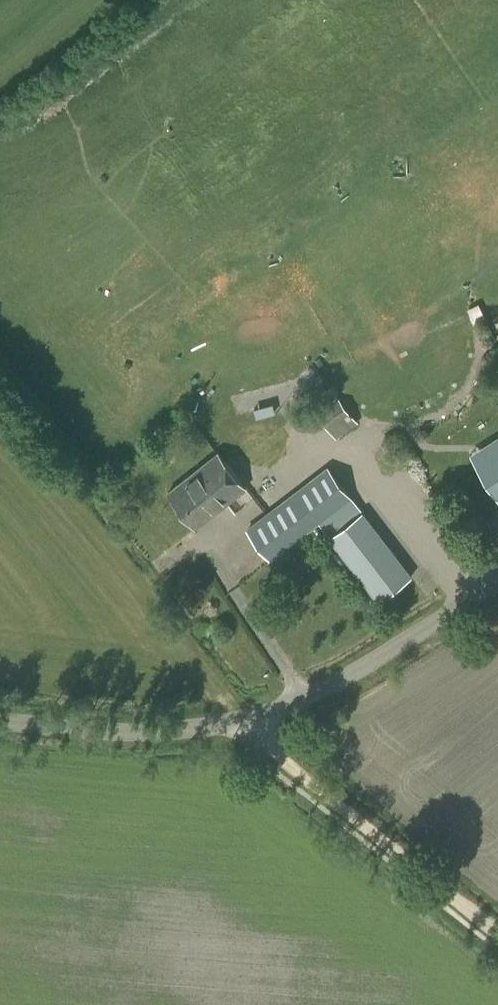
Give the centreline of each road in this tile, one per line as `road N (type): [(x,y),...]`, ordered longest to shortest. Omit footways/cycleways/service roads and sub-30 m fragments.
road 1 (track): [(497,932),(241,721)]
road 2 (unclassified): [(241,721),(362,668),(497,582)]
road 3 (unclassified): [(241,721),(158,733),(0,721)]

